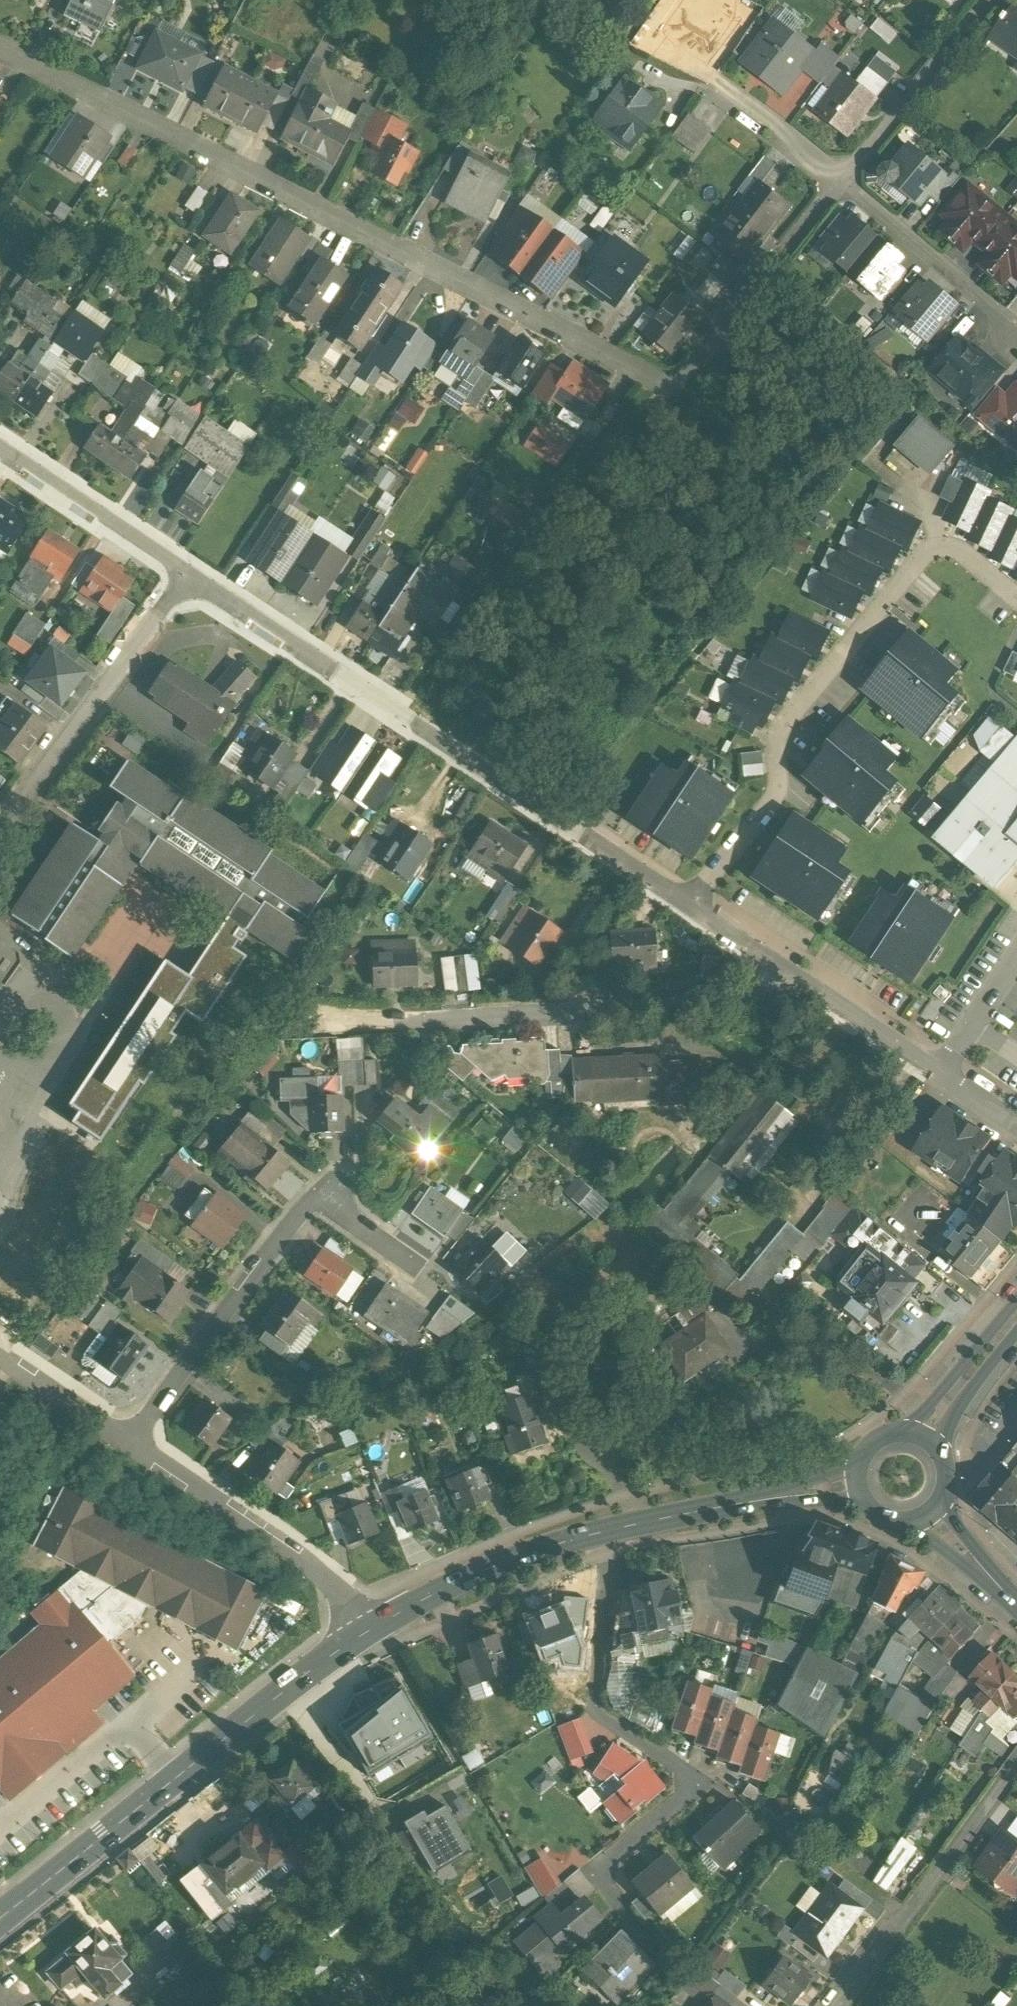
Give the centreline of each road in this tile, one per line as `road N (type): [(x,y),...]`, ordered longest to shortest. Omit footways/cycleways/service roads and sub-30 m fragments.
road 1 (residential): [(0,50),(673,392),(991,0)]
road 2 (residential): [(185,575),(690,901)]
road 3 (residential): [(690,901),(775,801),(777,736),(787,720),(930,548),(954,547),(1016,600)]
road 4 (residential): [(619,1906),(594,1874),(701,1782),(590,1711),(609,1569),(603,1531)]
road 5 (tertiary): [(0,1918),(377,1625)]
road 6 (residential): [(377,1625),(304,1557),(0,1359)]
road 7 (residential): [(690,901),(1016,1126)]
road 8 (residential): [(0,828),(185,575)]
road 9 (residential): [(1016,1753),(831,2005)]
road 10 (tertiary): [(603,1531),(753,1502),(866,1496)]
road 11 (tertiary): [(377,1625),(492,1567),(603,1531)]
road 12 (residential): [(0,450),(185,575)]
road 13 (tertiary): [(921,1444),(1016,1316)]
road 14 (tertiary): [(1016,1604),(925,1511)]

